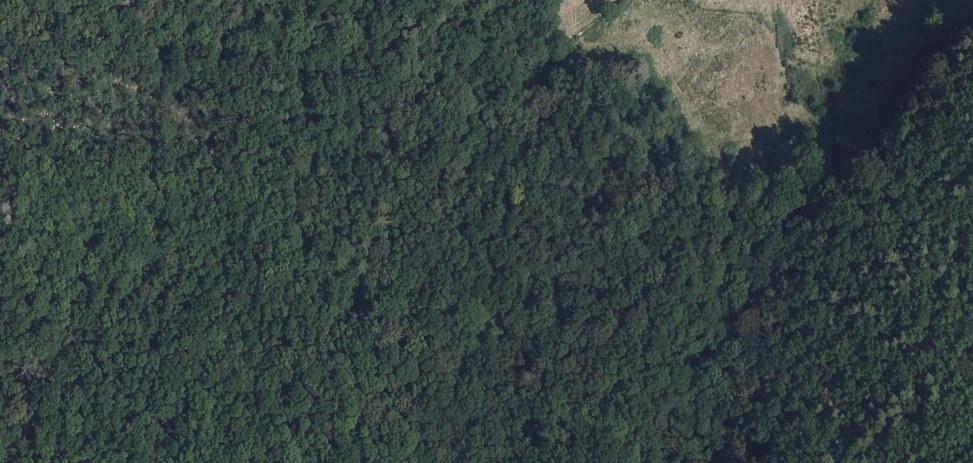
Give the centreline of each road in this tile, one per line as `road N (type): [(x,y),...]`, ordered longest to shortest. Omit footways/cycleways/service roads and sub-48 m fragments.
road 1 (track): [(769,229),(876,172),(930,108),(972,76)]

